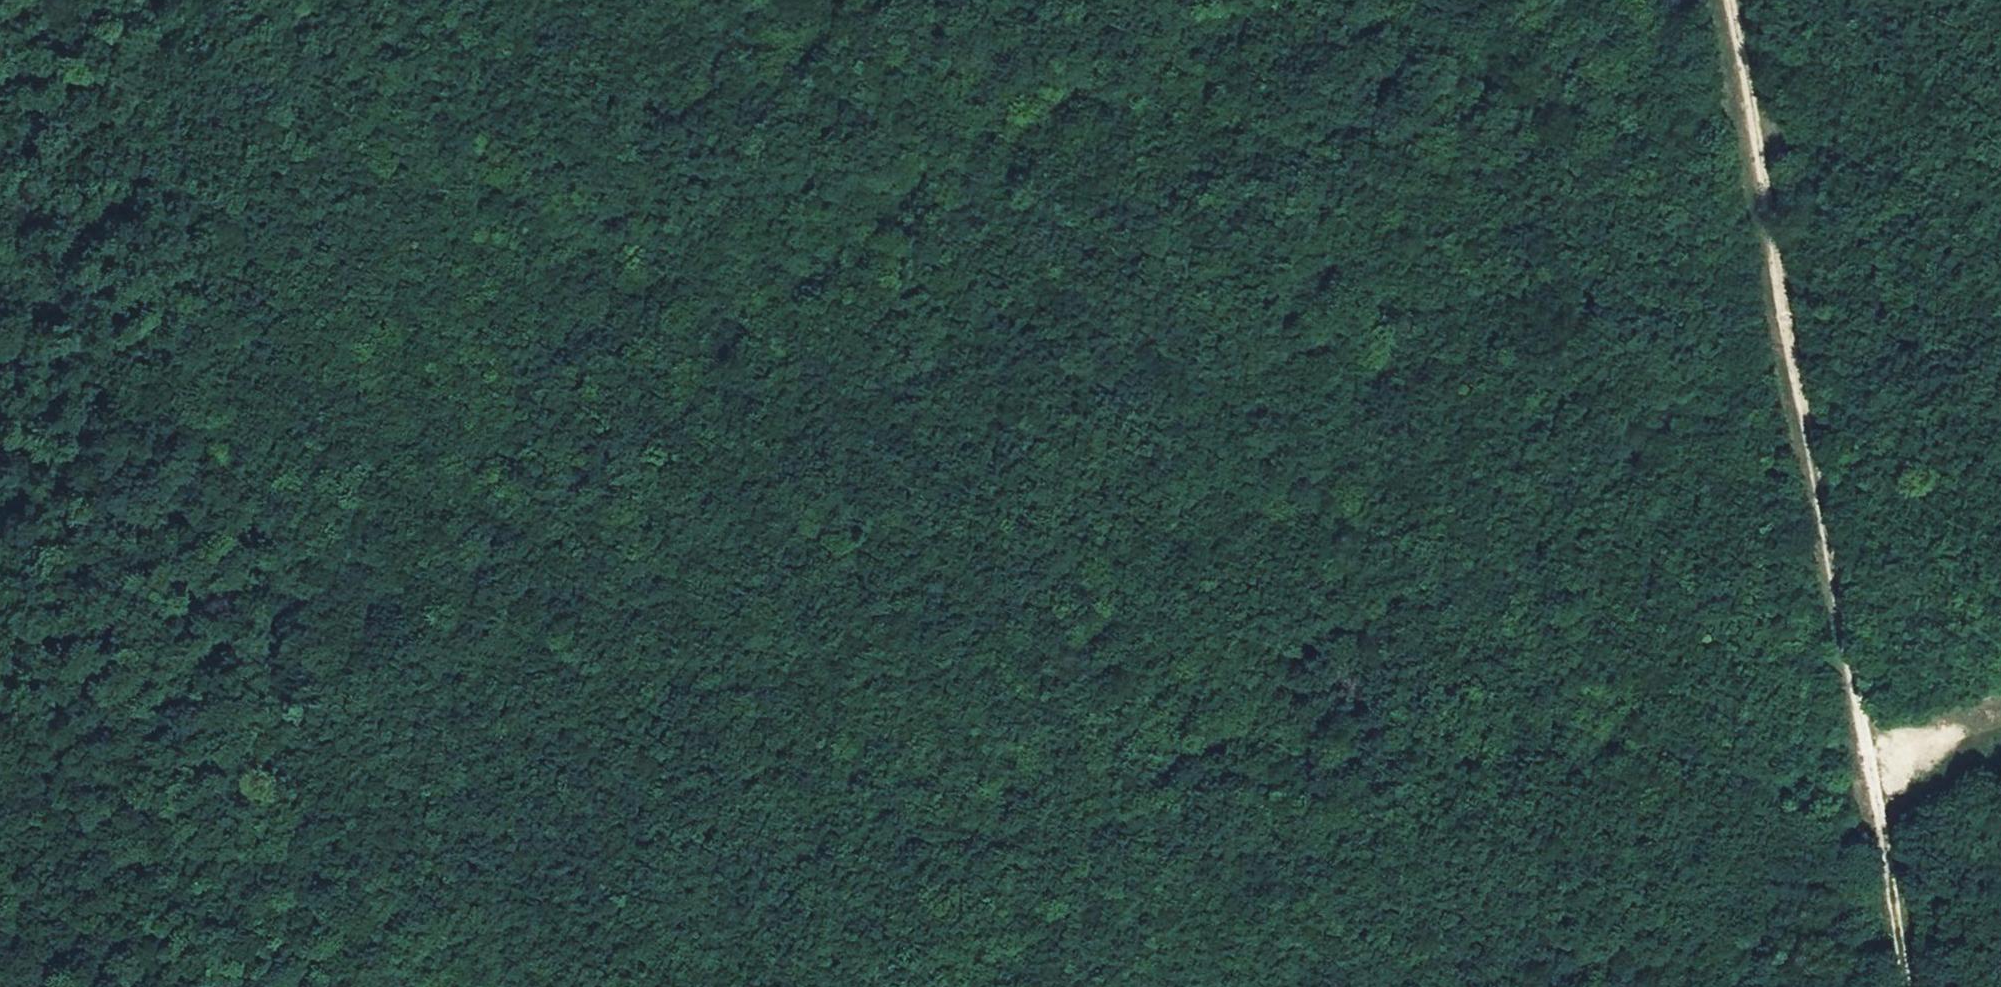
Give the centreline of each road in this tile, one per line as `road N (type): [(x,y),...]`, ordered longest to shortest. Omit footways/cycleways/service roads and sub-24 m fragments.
road 1 (track): [(1865,742),(1732,0)]
road 2 (track): [(1909,986),(1865,742)]

